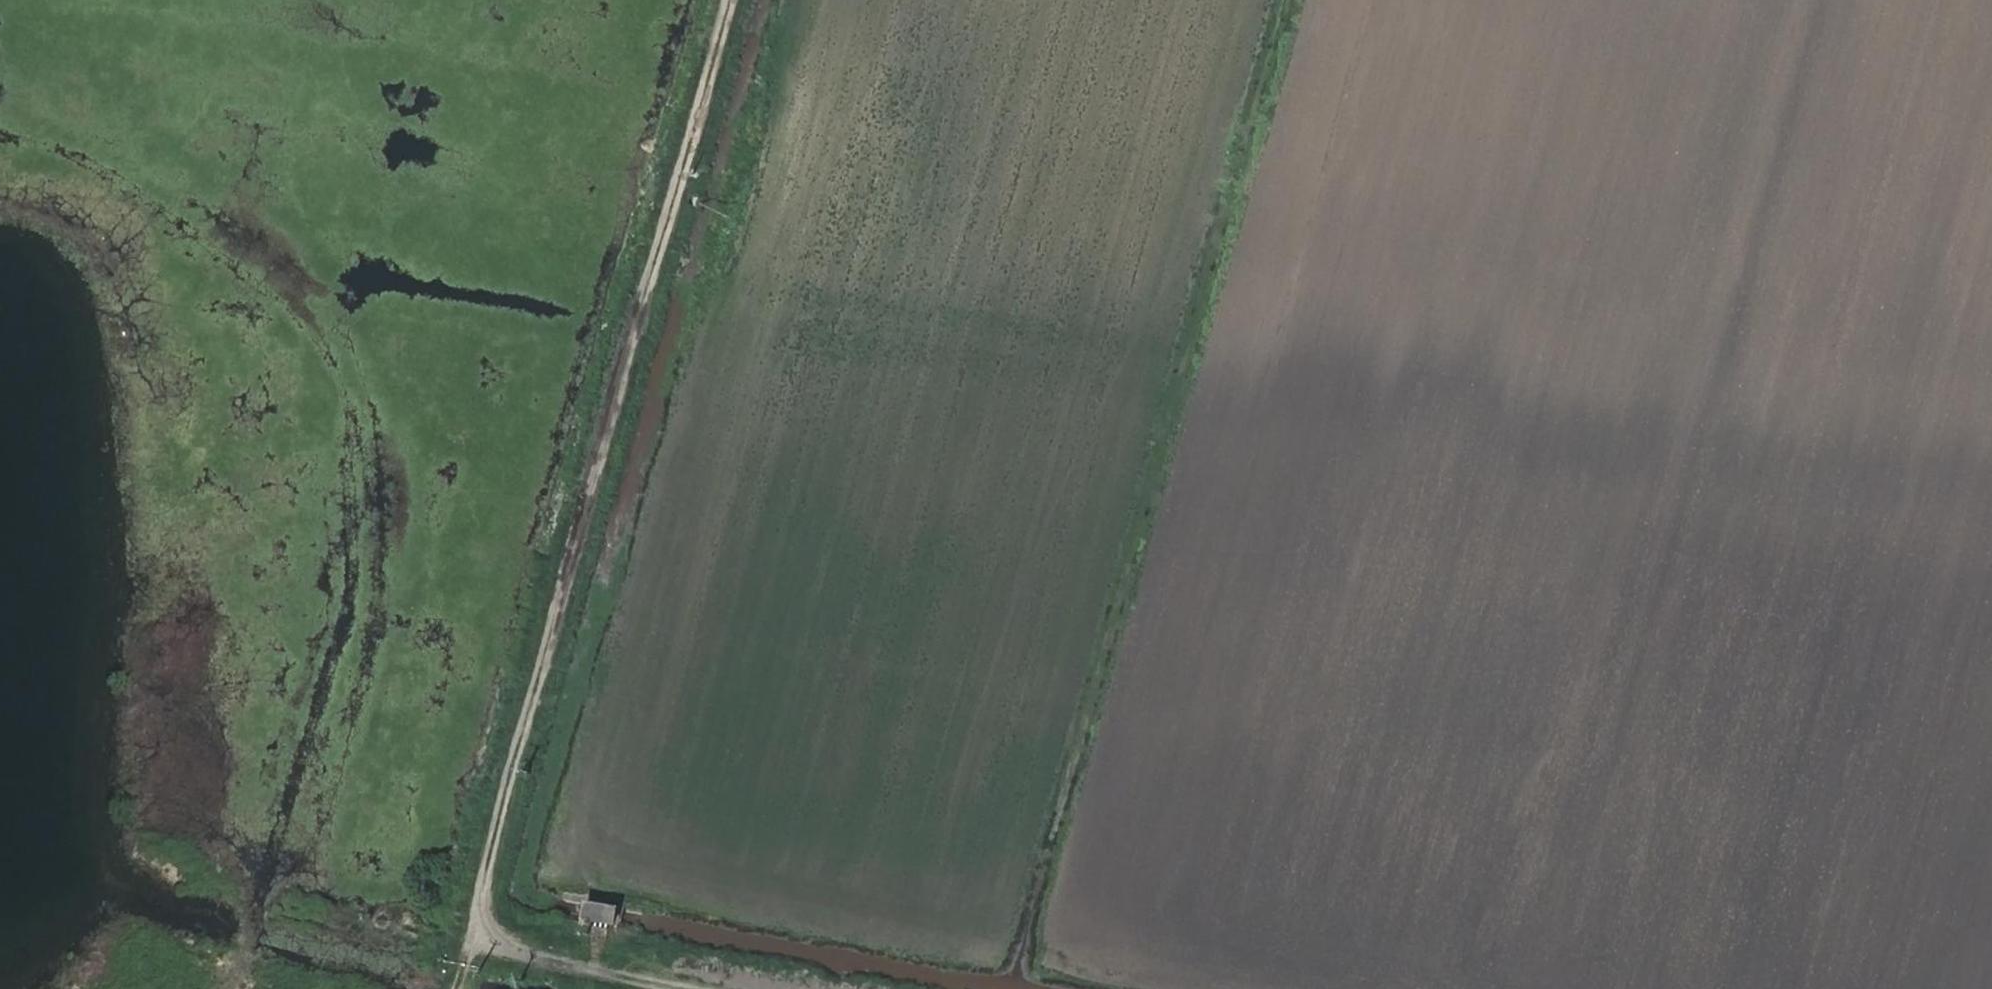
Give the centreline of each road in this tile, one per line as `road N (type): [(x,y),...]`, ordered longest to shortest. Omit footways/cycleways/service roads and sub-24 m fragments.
road 1 (track): [(744,0),(470,988)]
road 2 (track): [(482,948),(660,988)]

